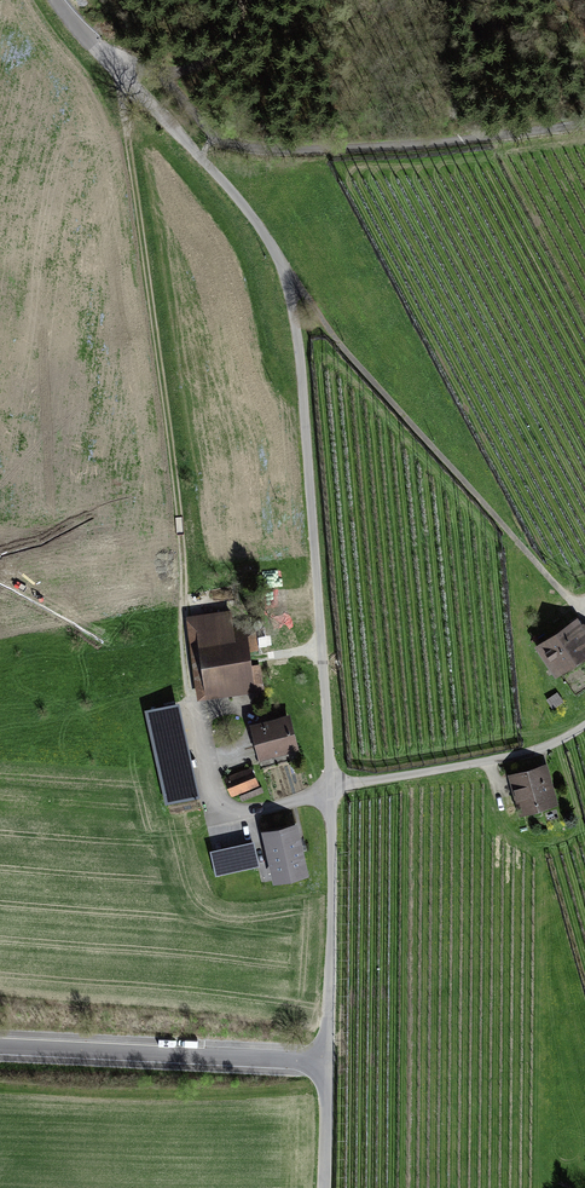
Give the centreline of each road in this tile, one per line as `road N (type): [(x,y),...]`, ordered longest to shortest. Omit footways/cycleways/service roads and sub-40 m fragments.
road 1 (unclassified): [(56,0),(203,161),(291,281),(335,786),(326,1058)]
road 2 (track): [(107,58),(160,76),(217,140),(240,148),(392,147),(584,127)]
road 3 (track): [(584,611),(291,281)]
road 4 (unclassified): [(0,1043),(326,1058)]
road 5 (unclassified): [(326,1058),(322,1187)]
road 6 (track): [(245,0),(228,47),(197,68),(160,76)]

